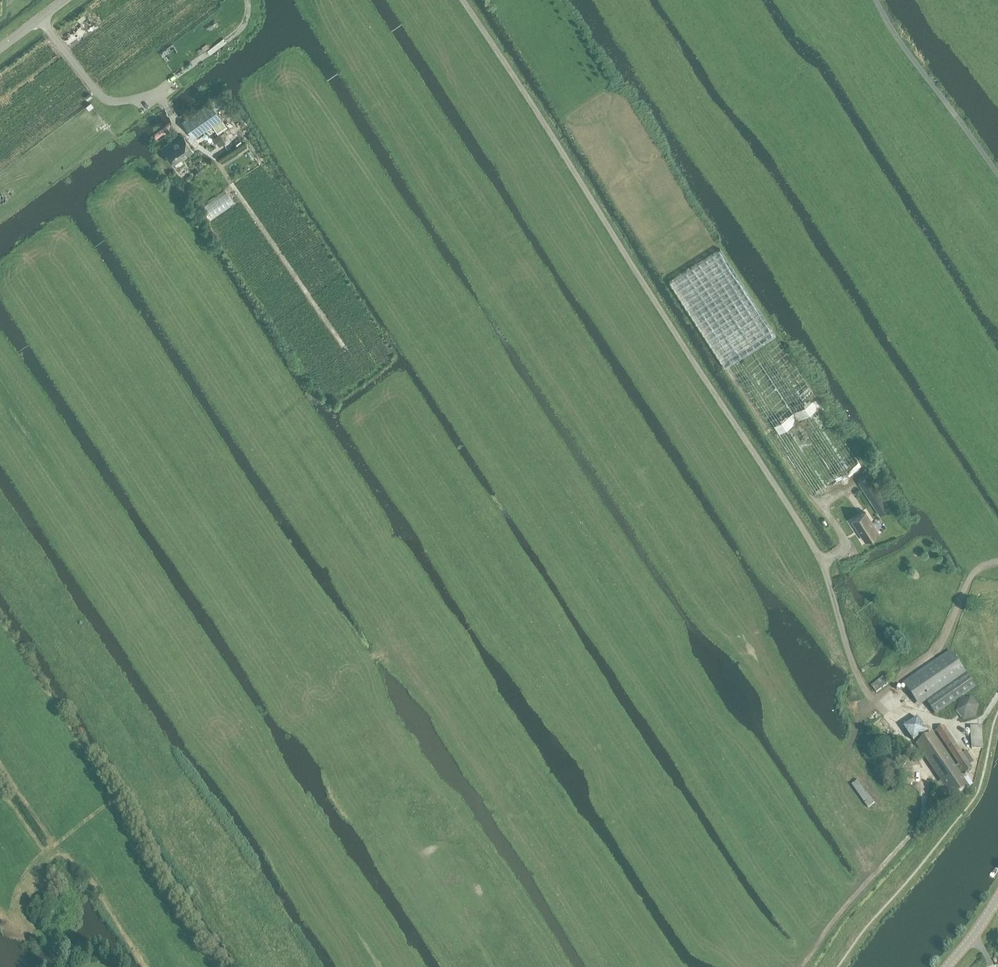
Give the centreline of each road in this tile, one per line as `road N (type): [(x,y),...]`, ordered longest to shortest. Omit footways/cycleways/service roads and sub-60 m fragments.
road 1 (track): [(997,697),(980,720),(964,725),(868,693),(800,524),(461,0)]
road 2 (unclassified): [(157,99),(238,35),(249,0)]

